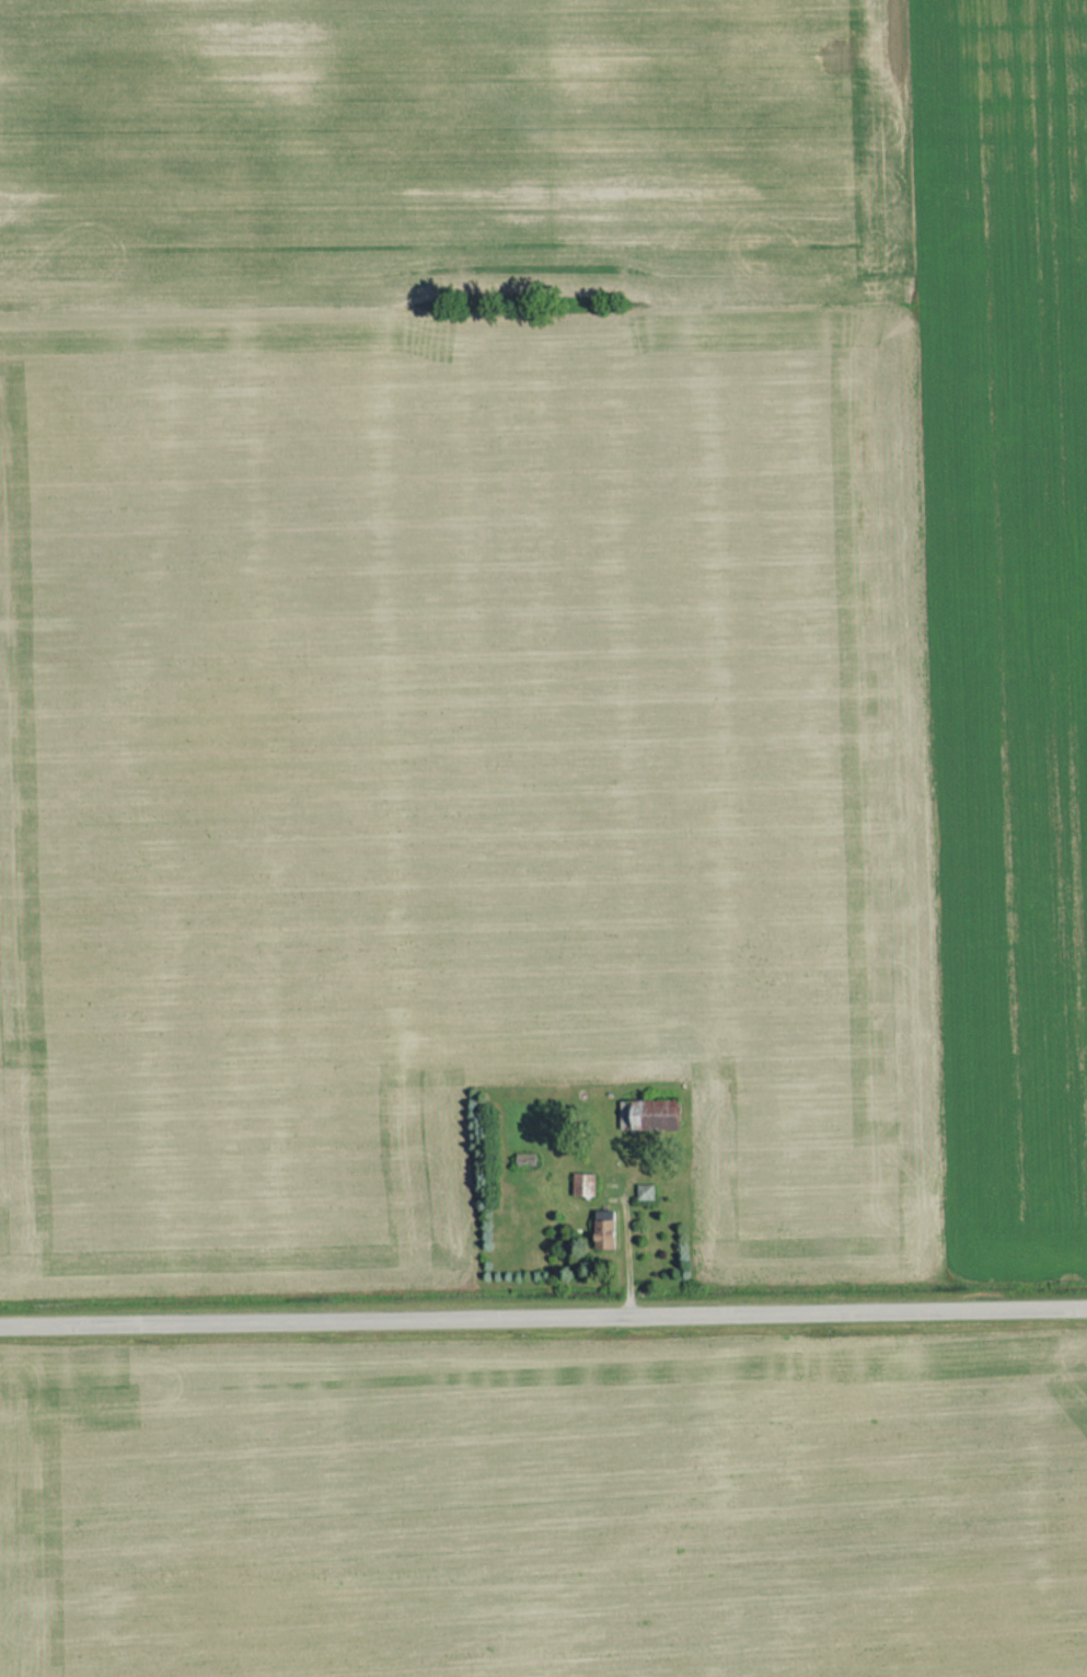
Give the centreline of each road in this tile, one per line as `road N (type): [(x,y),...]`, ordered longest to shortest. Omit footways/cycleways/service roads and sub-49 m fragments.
road 1 (residential): [(0,1325),(1086,1301)]

